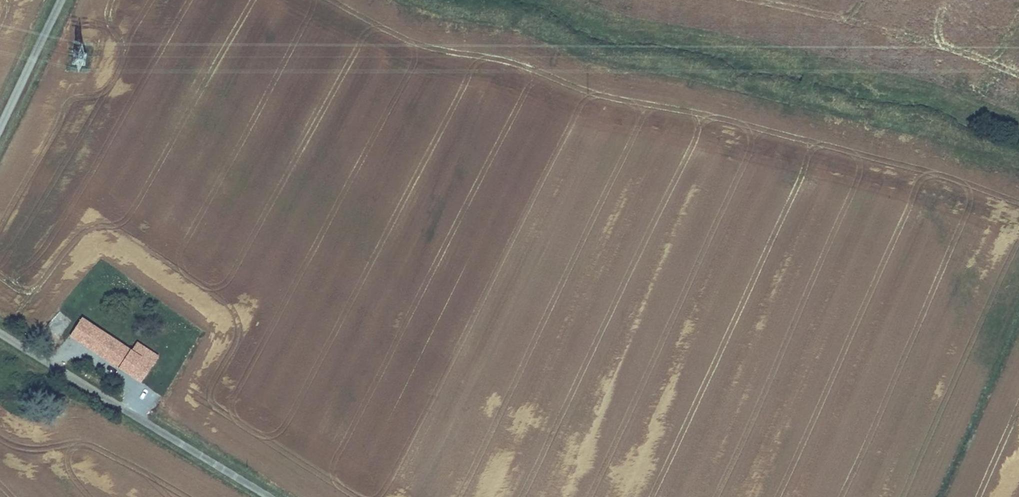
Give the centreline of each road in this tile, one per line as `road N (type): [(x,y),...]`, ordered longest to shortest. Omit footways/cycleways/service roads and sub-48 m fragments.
road 1 (unclassified): [(269,496),(0,332)]
road 2 (unclassified): [(62,0),(0,129)]

